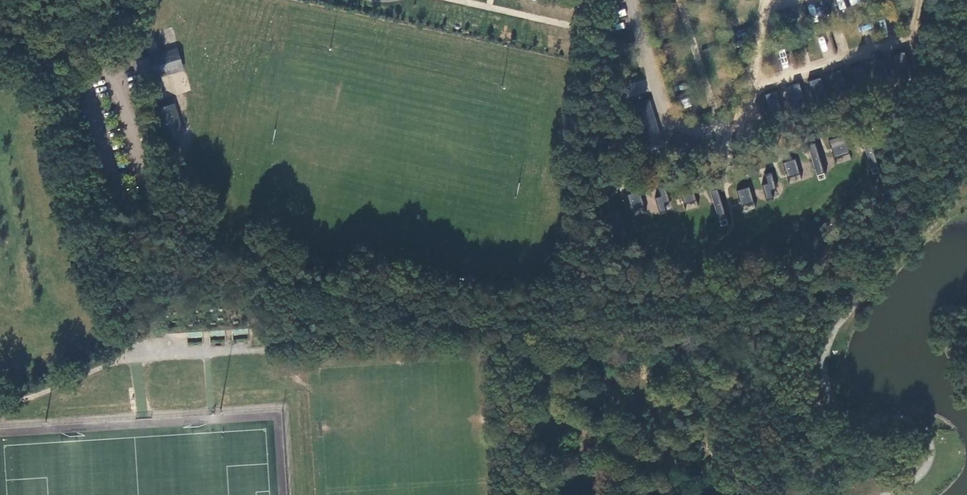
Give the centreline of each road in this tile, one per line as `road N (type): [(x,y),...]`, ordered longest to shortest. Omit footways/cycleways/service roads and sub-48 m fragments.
road 1 (unclassified): [(0,62),(85,38),(103,23),(112,0)]

